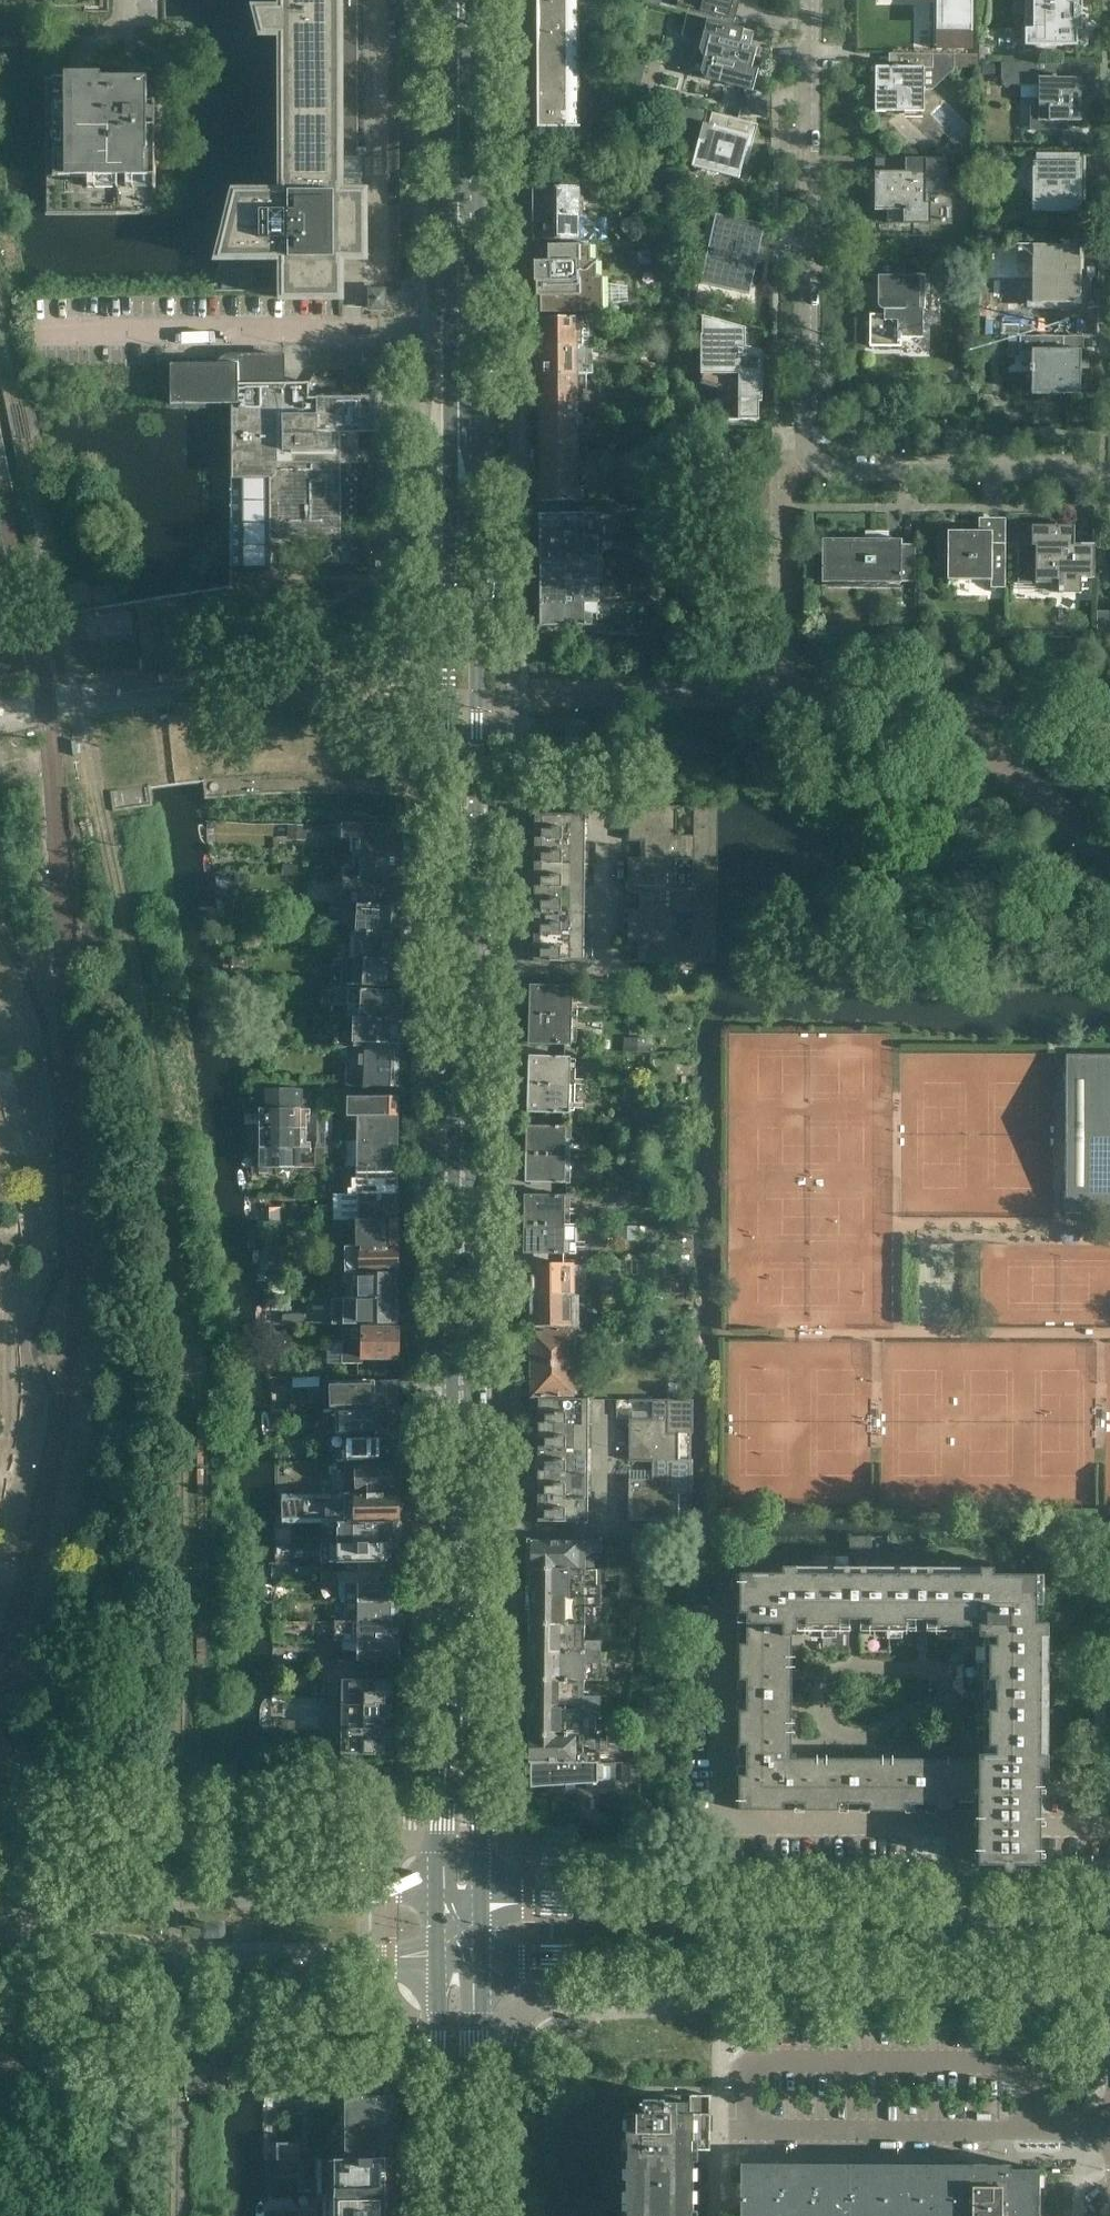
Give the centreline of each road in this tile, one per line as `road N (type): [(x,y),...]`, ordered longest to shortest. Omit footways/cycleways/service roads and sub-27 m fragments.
road 1 (secondary): [(481,1896),(473,1702),(474,844),(484,542),(477,0)]
road 2 (secondary): [(450,0),(445,548),(455,841),(440,1894)]
road 3 (residential): [(1109,469),(831,472),(808,464),(806,0)]
road 4 (tertiary): [(958,1919),(481,1896)]
road 5 (tertiary): [(482,1960),(959,1951)]
road 6 (residential): [(958,1826),(722,1825),(724,1614)]
road 7 (tertiary): [(0,1934),(177,1953),(439,1963)]
road 8 (tertiary): [(440,1894),(0,1905)]
road 9 (secondary): [(478,2215),(482,1960)]
road 10 (secondary): [(439,1963),(442,2215)]
road 11 (tertiary): [(1109,1918),(958,1919)]
road 12 (tertiary): [(959,1951),(1109,1953)]

